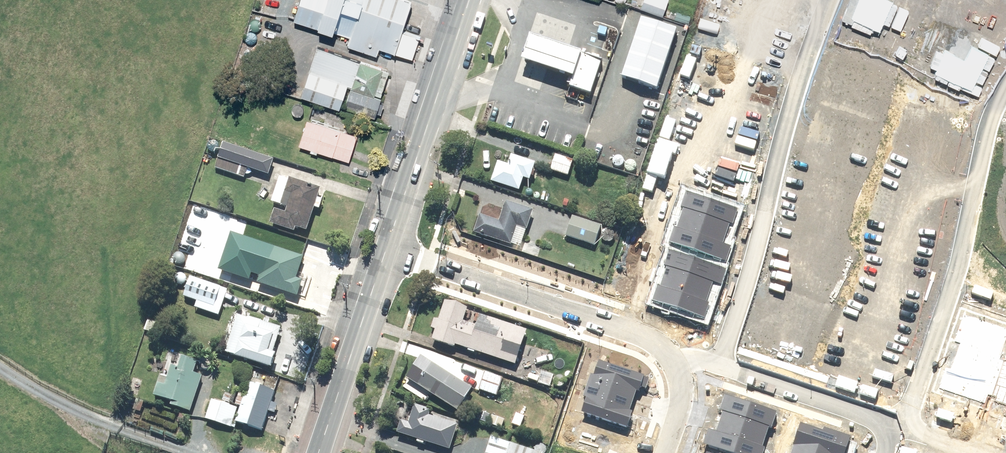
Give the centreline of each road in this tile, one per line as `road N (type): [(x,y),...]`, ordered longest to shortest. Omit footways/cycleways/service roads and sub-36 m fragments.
road 1 (residential): [(724,371),(802,71),(833,0)]
road 2 (residential): [(903,413),(1005,86)]
road 3 (residential): [(386,252),(648,343),(671,366)]
road 4 (secondary): [(386,252),(470,0)]
road 5 (track): [(0,369),(76,409),(194,452)]
road 6 (secondary): [(320,452),(386,252)]
road 7 (residential): [(724,371),(890,431)]

